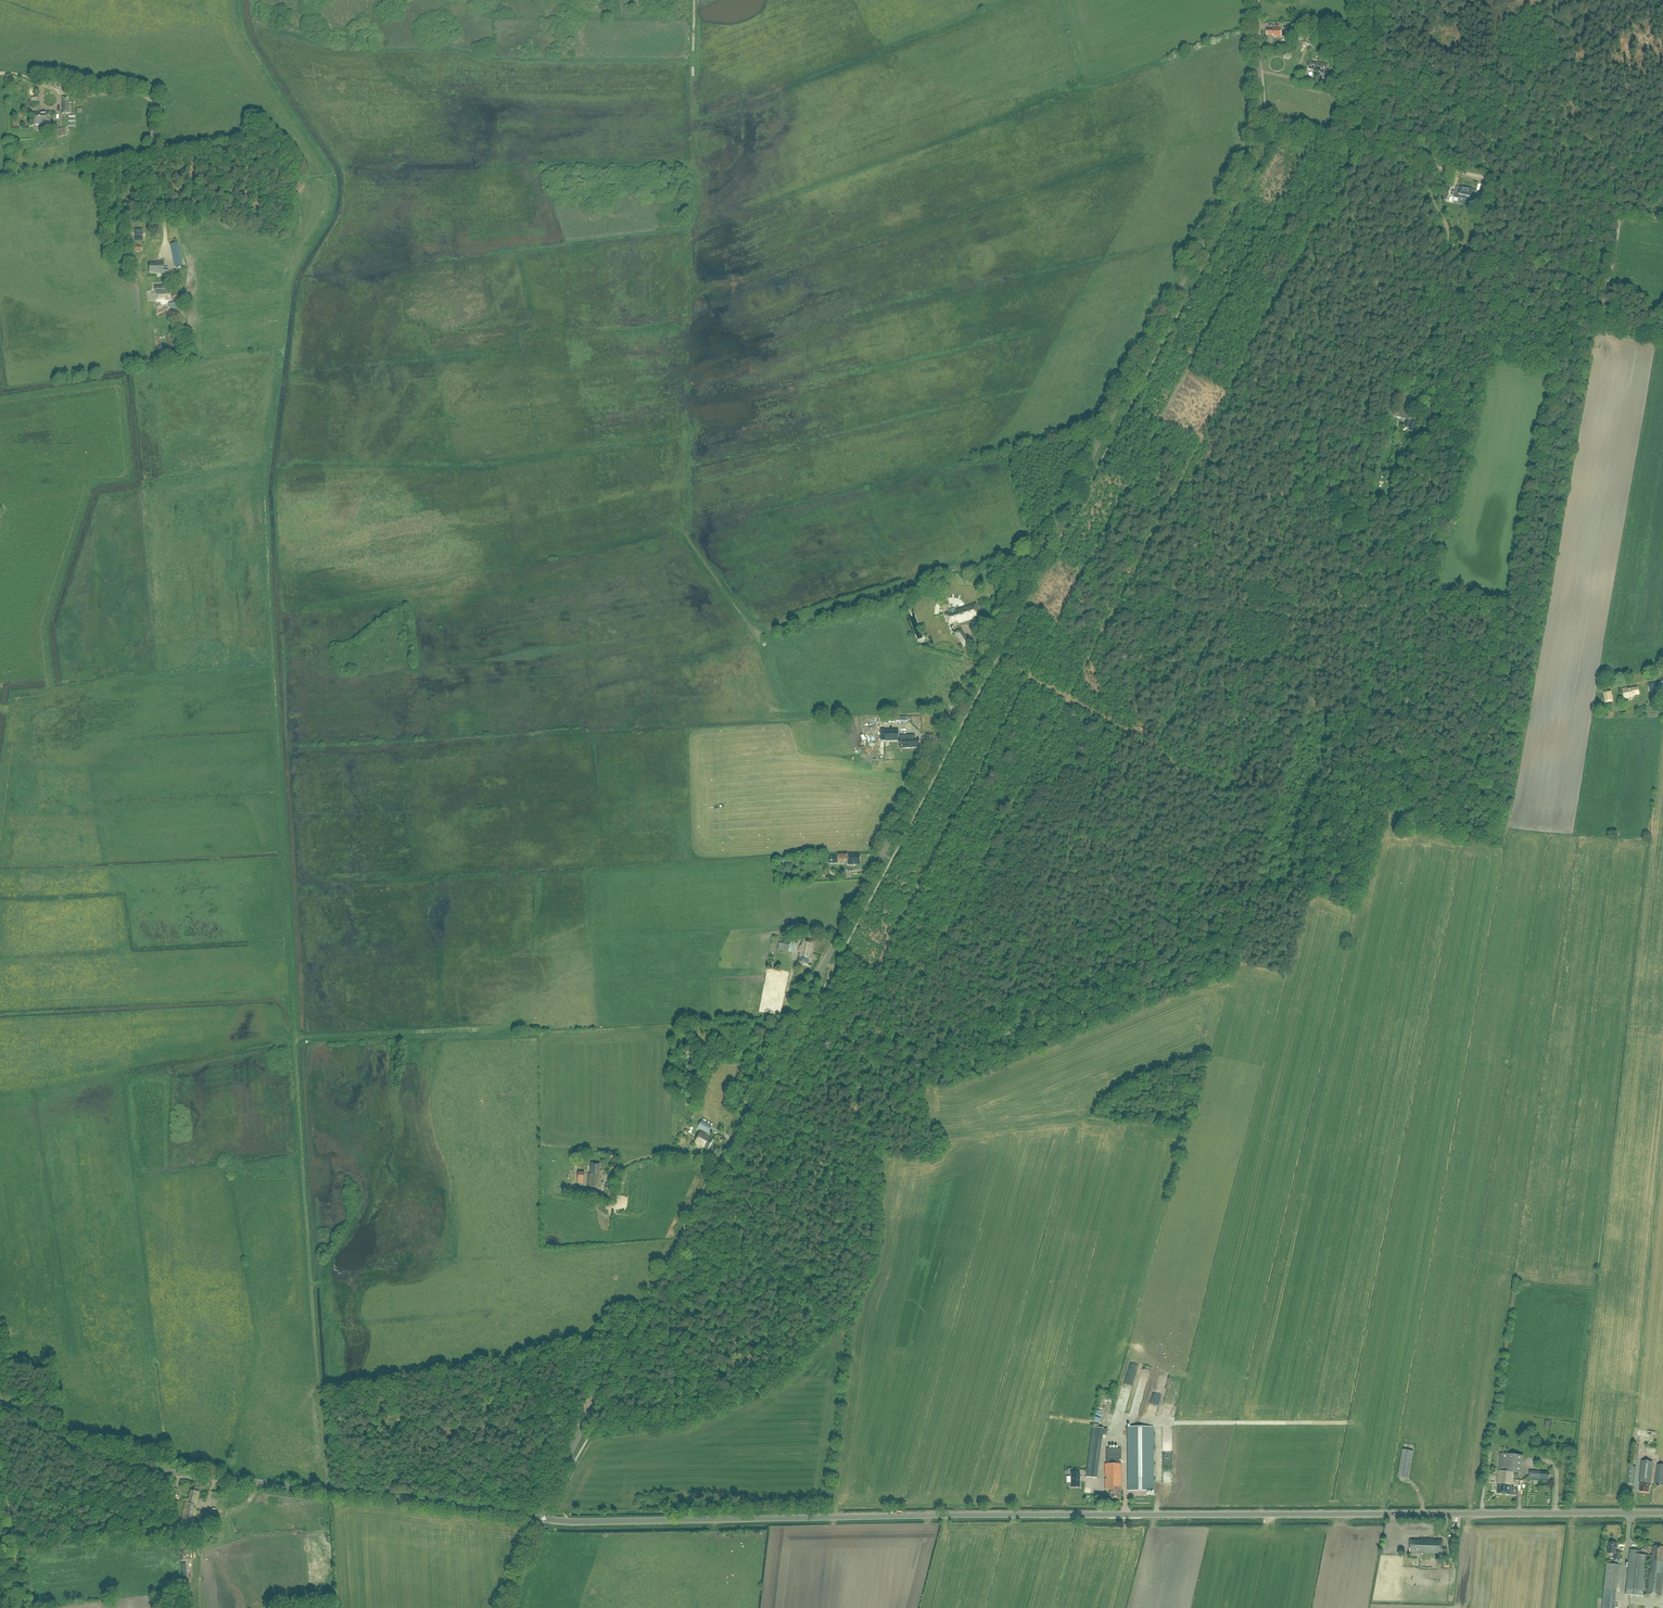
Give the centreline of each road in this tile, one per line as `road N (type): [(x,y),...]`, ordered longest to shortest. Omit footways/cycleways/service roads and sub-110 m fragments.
road 1 (unclassified): [(544,1519),(623,1345),(1254,145),(1254,0)]
road 2 (unclassified): [(1662,1513),(544,1519)]
road 3 (track): [(758,635),(685,533),(694,0)]
road 4 (track): [(1030,677),(1309,139)]
road 5 (unclassified): [(539,1519),(150,1469),(63,1438),(0,1396)]
road 6 (track): [(1358,149),(1662,219)]
road 7 (track): [(1032,569),(1001,556),(935,568),(907,590),(758,635)]
road 8 (track): [(1662,343),(1606,331),(1624,210)]
road 9 (track): [(1446,226),(1428,353),(1414,386)]
road 10 (track): [(0,1457),(25,1607)]

